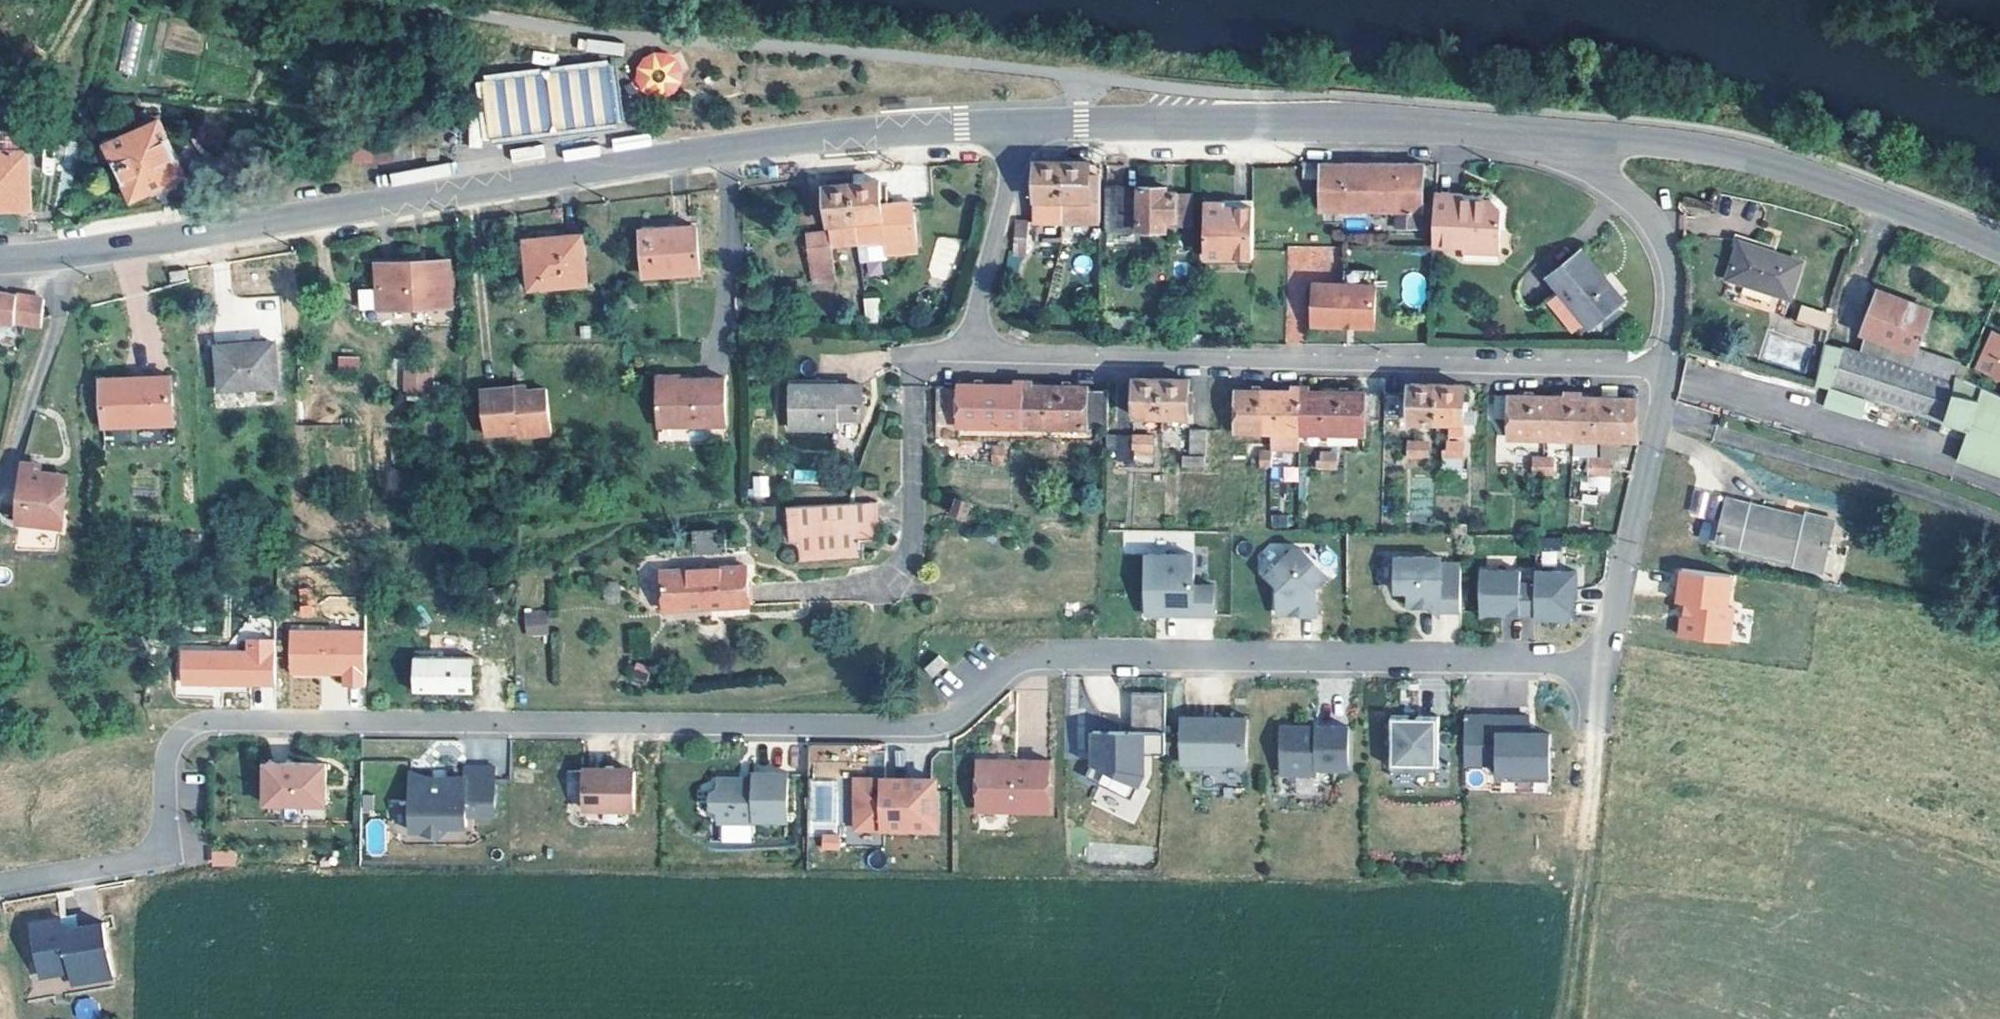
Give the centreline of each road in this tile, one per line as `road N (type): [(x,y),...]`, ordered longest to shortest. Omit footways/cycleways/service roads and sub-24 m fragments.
road 1 (residential): [(0,884),(144,858),(156,848),(172,742),(214,720),(923,726),(945,721),(1028,657),(1601,664)]
road 2 (secondary): [(1024,121),(866,132),(0,259)]
road 3 (residential): [(1667,370),(975,362)]
road 4 (secondary): [(1081,120),(1587,127)]
road 5 (secondary): [(1587,127),(1791,162),(1999,244)]
road 6 (residential): [(1667,370),(1601,664)]
road 7 (residential): [(1587,127),(1589,155),(1668,253),(1675,289),(1667,370)]
road 8 (residential): [(1024,121),(975,362)]
road 9 (residential): [(975,362),(823,364)]

